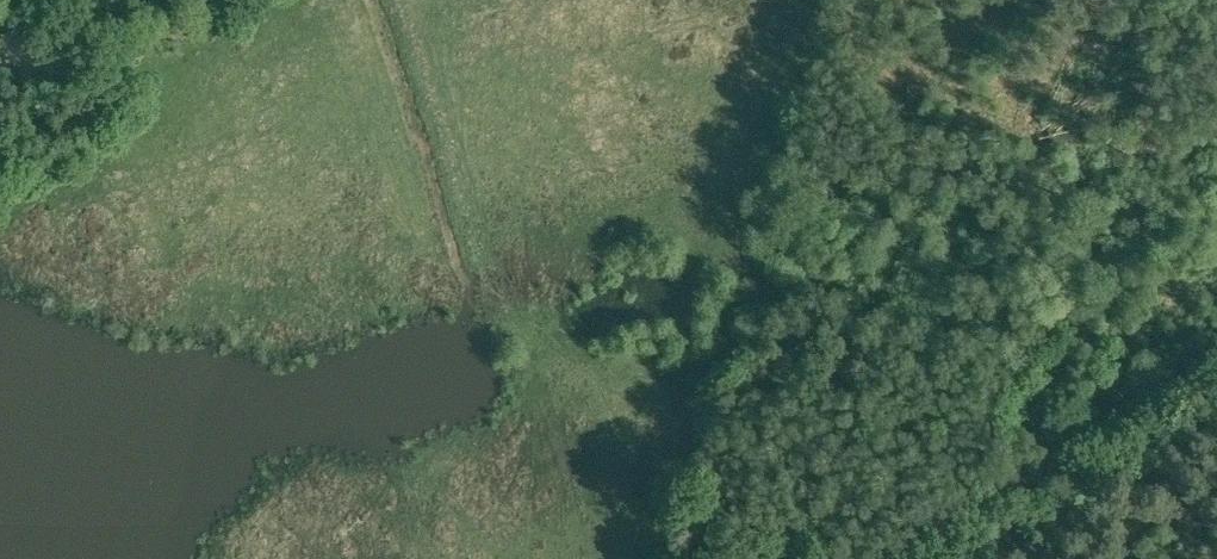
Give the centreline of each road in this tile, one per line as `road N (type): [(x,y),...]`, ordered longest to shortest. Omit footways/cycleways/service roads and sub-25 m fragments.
road 1 (track): [(1216,357),(861,558)]

